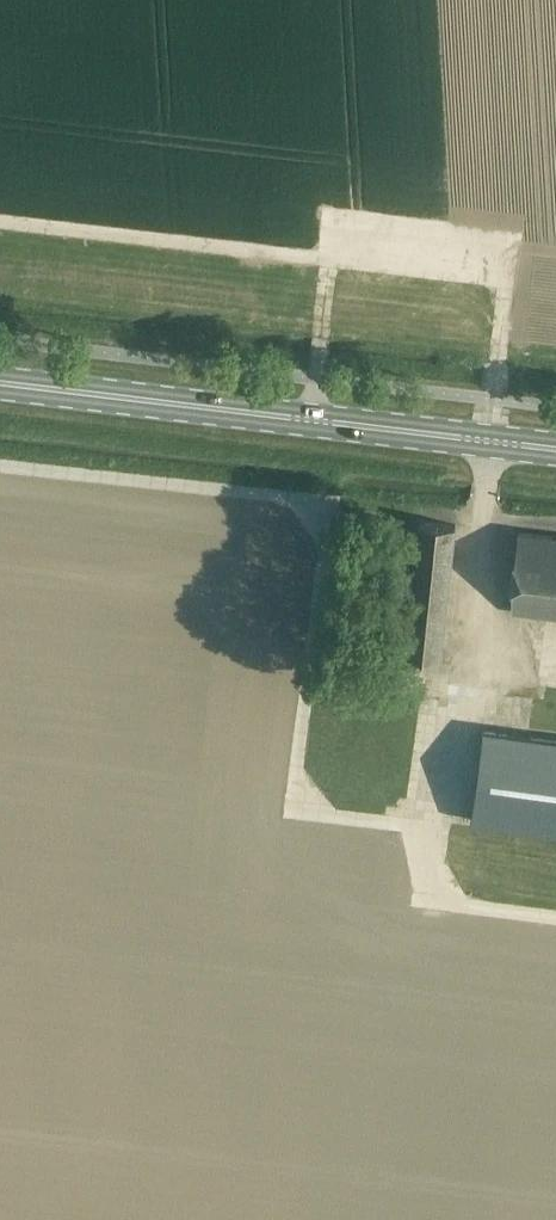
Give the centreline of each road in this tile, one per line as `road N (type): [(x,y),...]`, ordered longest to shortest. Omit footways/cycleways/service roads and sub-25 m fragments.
road 1 (track): [(0,465),(302,502),(324,547),(296,767),(302,801),(323,815),(408,828),(452,901),(555,917)]
road 2 (primary): [(0,383),(555,449)]
road 3 (track): [(312,419),(330,260),(506,279),(489,440)]
road 4 (track): [(330,260),(0,221)]
road 5 (track): [(413,833),(432,802),(457,697)]

